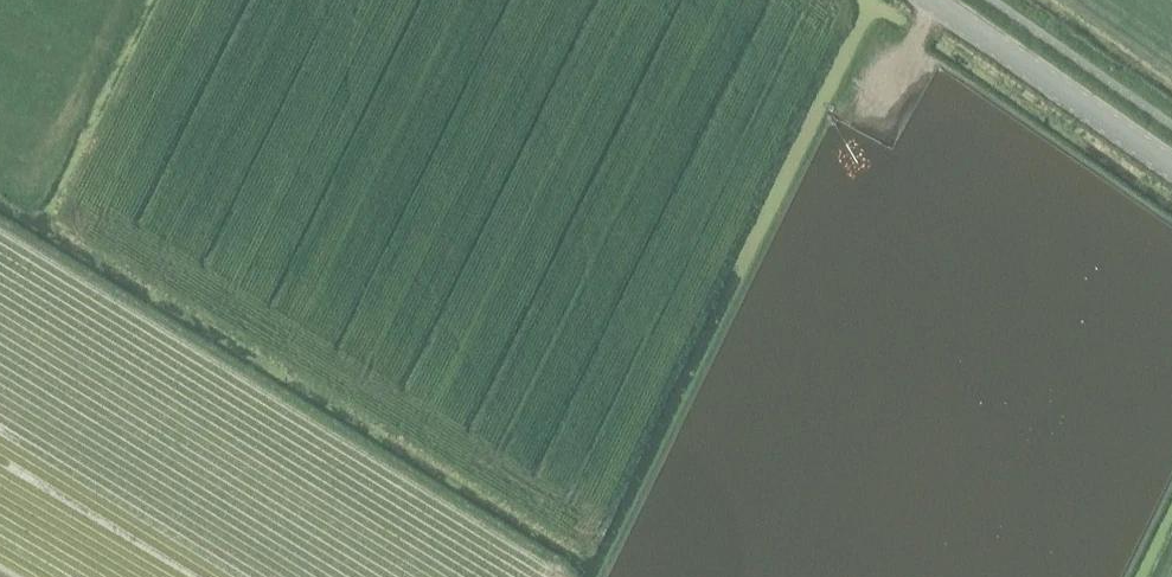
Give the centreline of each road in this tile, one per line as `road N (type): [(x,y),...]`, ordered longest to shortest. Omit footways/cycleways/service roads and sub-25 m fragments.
road 1 (tertiary): [(1171,157),(951,0)]

